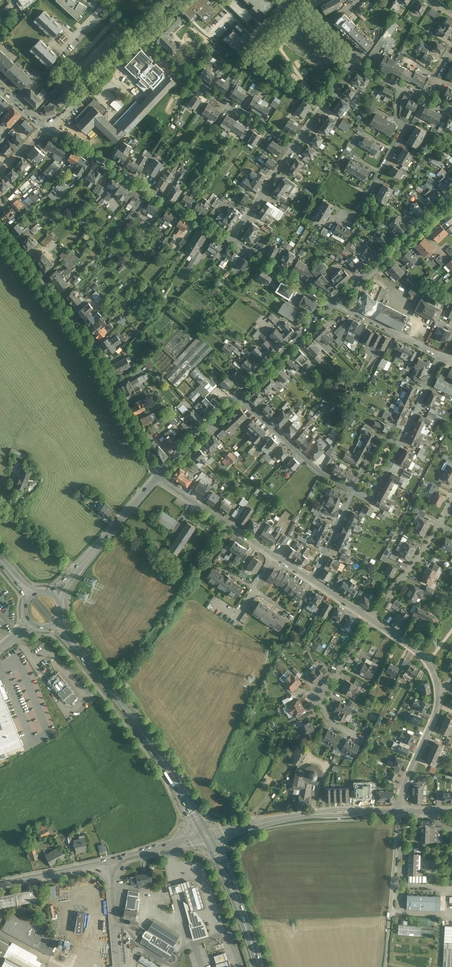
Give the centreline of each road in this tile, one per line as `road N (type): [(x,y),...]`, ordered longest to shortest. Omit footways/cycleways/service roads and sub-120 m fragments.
road 1 (residential): [(0,229),(83,337),(158,476)]
road 2 (primary): [(55,624),(135,722),(208,836)]
road 3 (residential): [(229,240),(50,128)]
road 4 (tertiary): [(208,836),(294,816),(403,810)]
road 5 (residential): [(297,144),(197,84),(136,35)]
road 6 (residential): [(362,739),(331,723),(314,697),(372,620)]
road 7 (tertiary): [(451,193),(337,303)]
road 8 (tertiary): [(158,476),(56,596)]
road 9 (track): [(385,966),(400,816)]
road 10 (residential): [(238,397),(320,473),(354,491)]
road 11 (residential): [(352,220),(405,124),(399,84)]
road 12 (primary): [(208,836),(261,966)]
road 13 (residential): [(272,555),(158,476)]
road 14 (tertiary): [(337,303),(238,397)]
road 15 (residential): [(403,810),(438,685)]
road 16 (residential): [(337,303),(229,240)]

